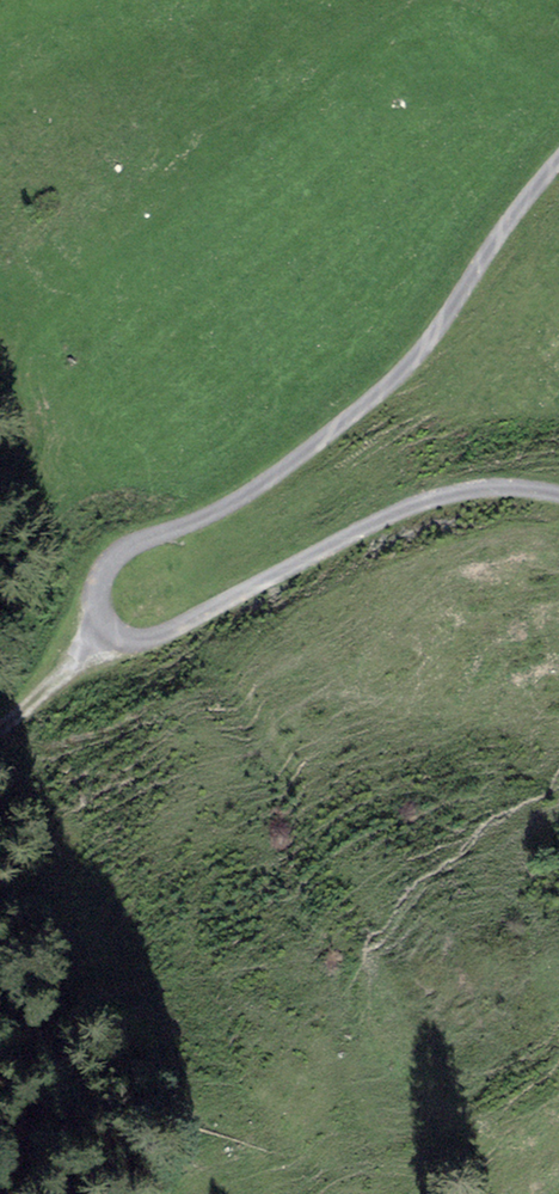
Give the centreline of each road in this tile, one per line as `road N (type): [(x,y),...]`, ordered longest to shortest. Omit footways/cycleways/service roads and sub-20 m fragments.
road 1 (track): [(558,159),(397,375),(241,497),(123,549),(101,578),(101,609),(109,628),(126,636),(157,634),(418,503),(477,488),(558,495)]
road 2 (track): [(0,730),(109,628)]

